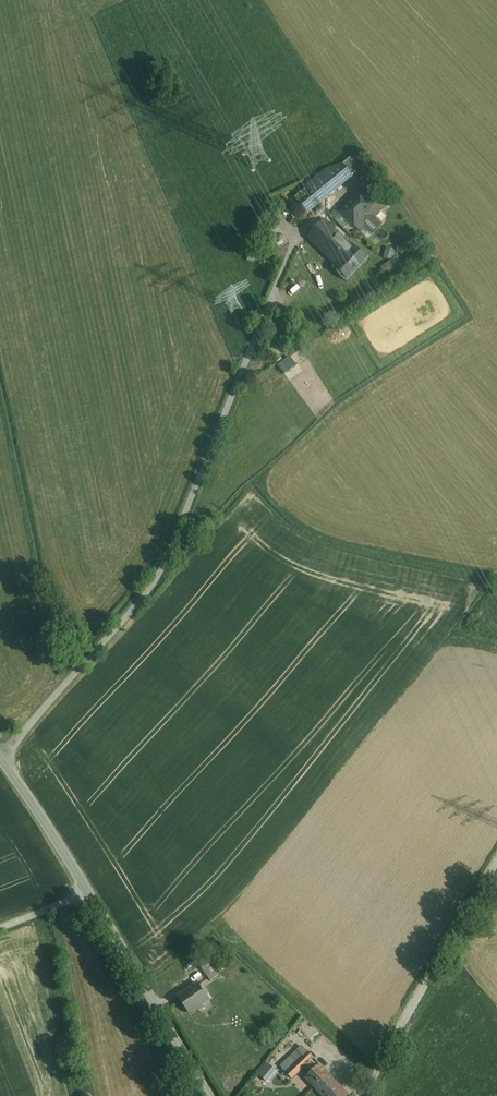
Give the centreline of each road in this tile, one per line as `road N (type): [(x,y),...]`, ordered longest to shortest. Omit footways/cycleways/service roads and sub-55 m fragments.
road 1 (unclassified): [(210,1095),(0,750)]

